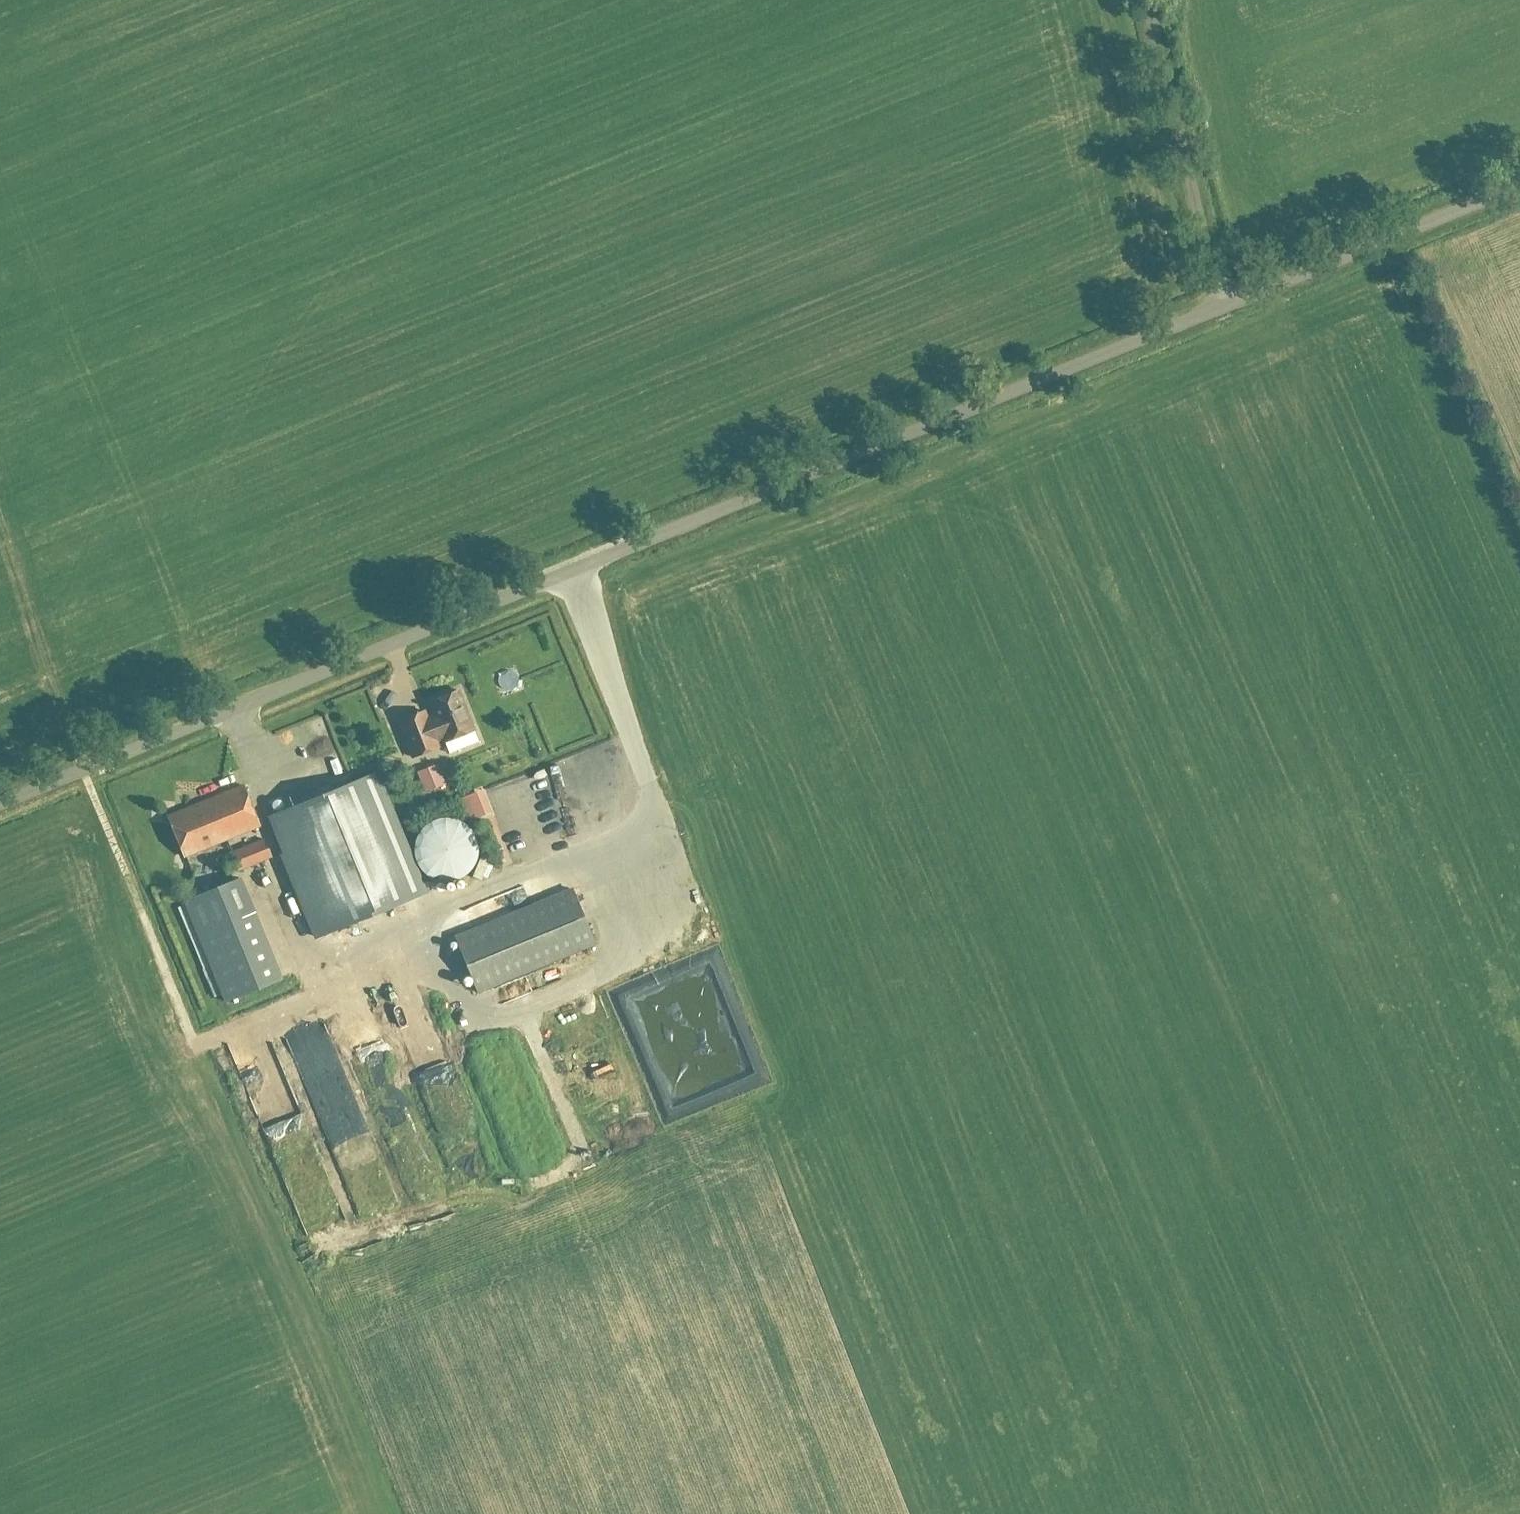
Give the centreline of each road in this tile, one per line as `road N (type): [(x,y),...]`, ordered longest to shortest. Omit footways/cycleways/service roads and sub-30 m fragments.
road 1 (unclassified): [(0,807),(1519,192)]

